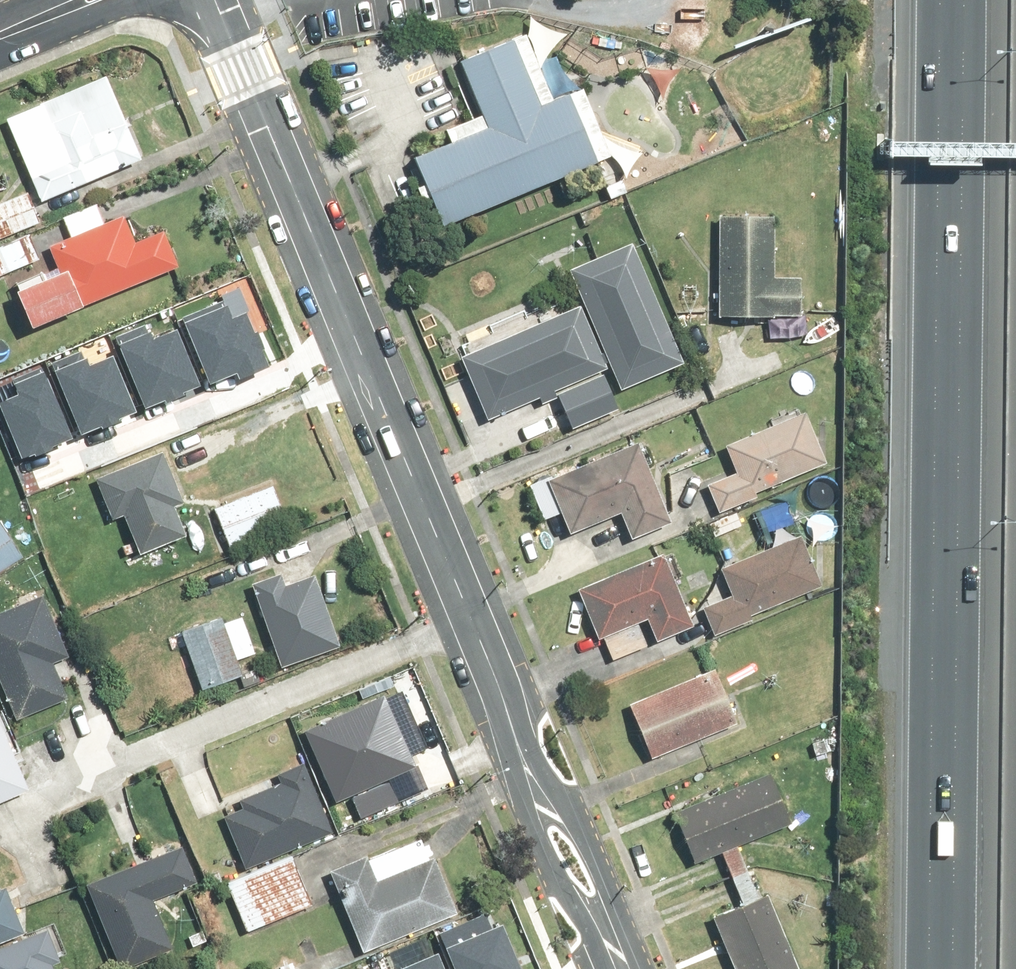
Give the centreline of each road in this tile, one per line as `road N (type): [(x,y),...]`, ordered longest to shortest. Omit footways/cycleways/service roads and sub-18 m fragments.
road 1 (residential): [(220,0),(620,968)]
road 2 (motorway): [(933,968),(941,0)]

